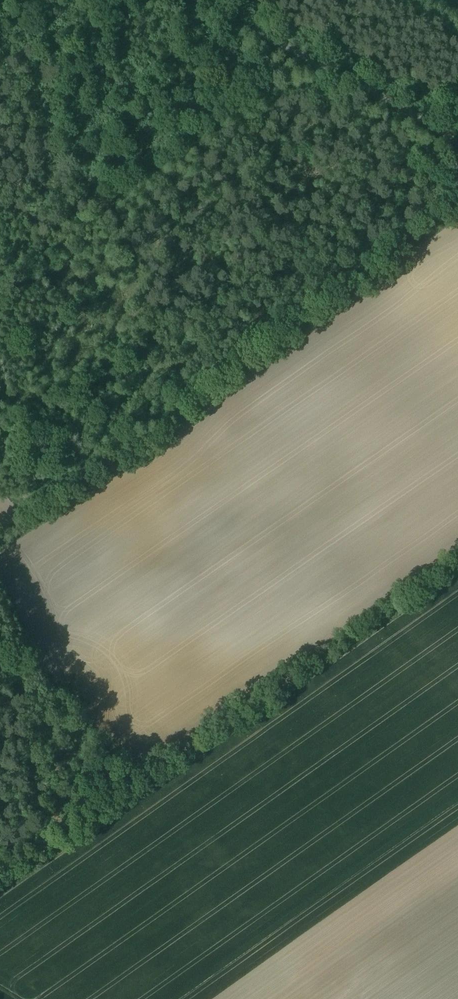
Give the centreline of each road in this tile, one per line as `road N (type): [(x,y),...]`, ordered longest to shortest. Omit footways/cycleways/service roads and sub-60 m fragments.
road 1 (unclassified): [(205,0),(422,119),(457,158)]

